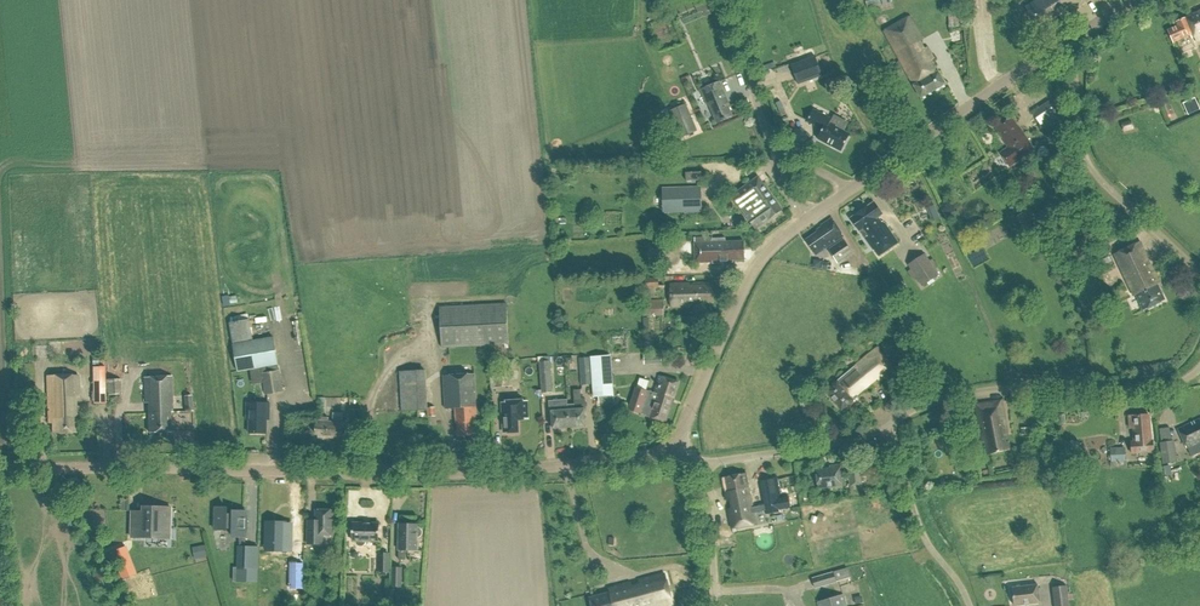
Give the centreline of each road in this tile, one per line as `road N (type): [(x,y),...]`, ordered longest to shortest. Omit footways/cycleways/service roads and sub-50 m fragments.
road 1 (tertiary): [(0,470),(439,474),(638,459),(673,446)]
road 2 (unclassified): [(889,426),(970,394),(1144,391),(1199,368)]
road 3 (unclassified): [(1199,275),(1090,166),(1063,44)]
road 4 (tertiary): [(673,446),(749,279),(805,221)]
road 5 (tertiary): [(852,189),(1063,44)]
road 6 (unclassified): [(970,605),(926,542),(889,426)]
road 7 (unclassified): [(707,461),(862,439),(889,426)]
road 8 (unclassified): [(773,145),(756,105),(737,0)]
road 9 (unclassified): [(707,461),(715,605)]

